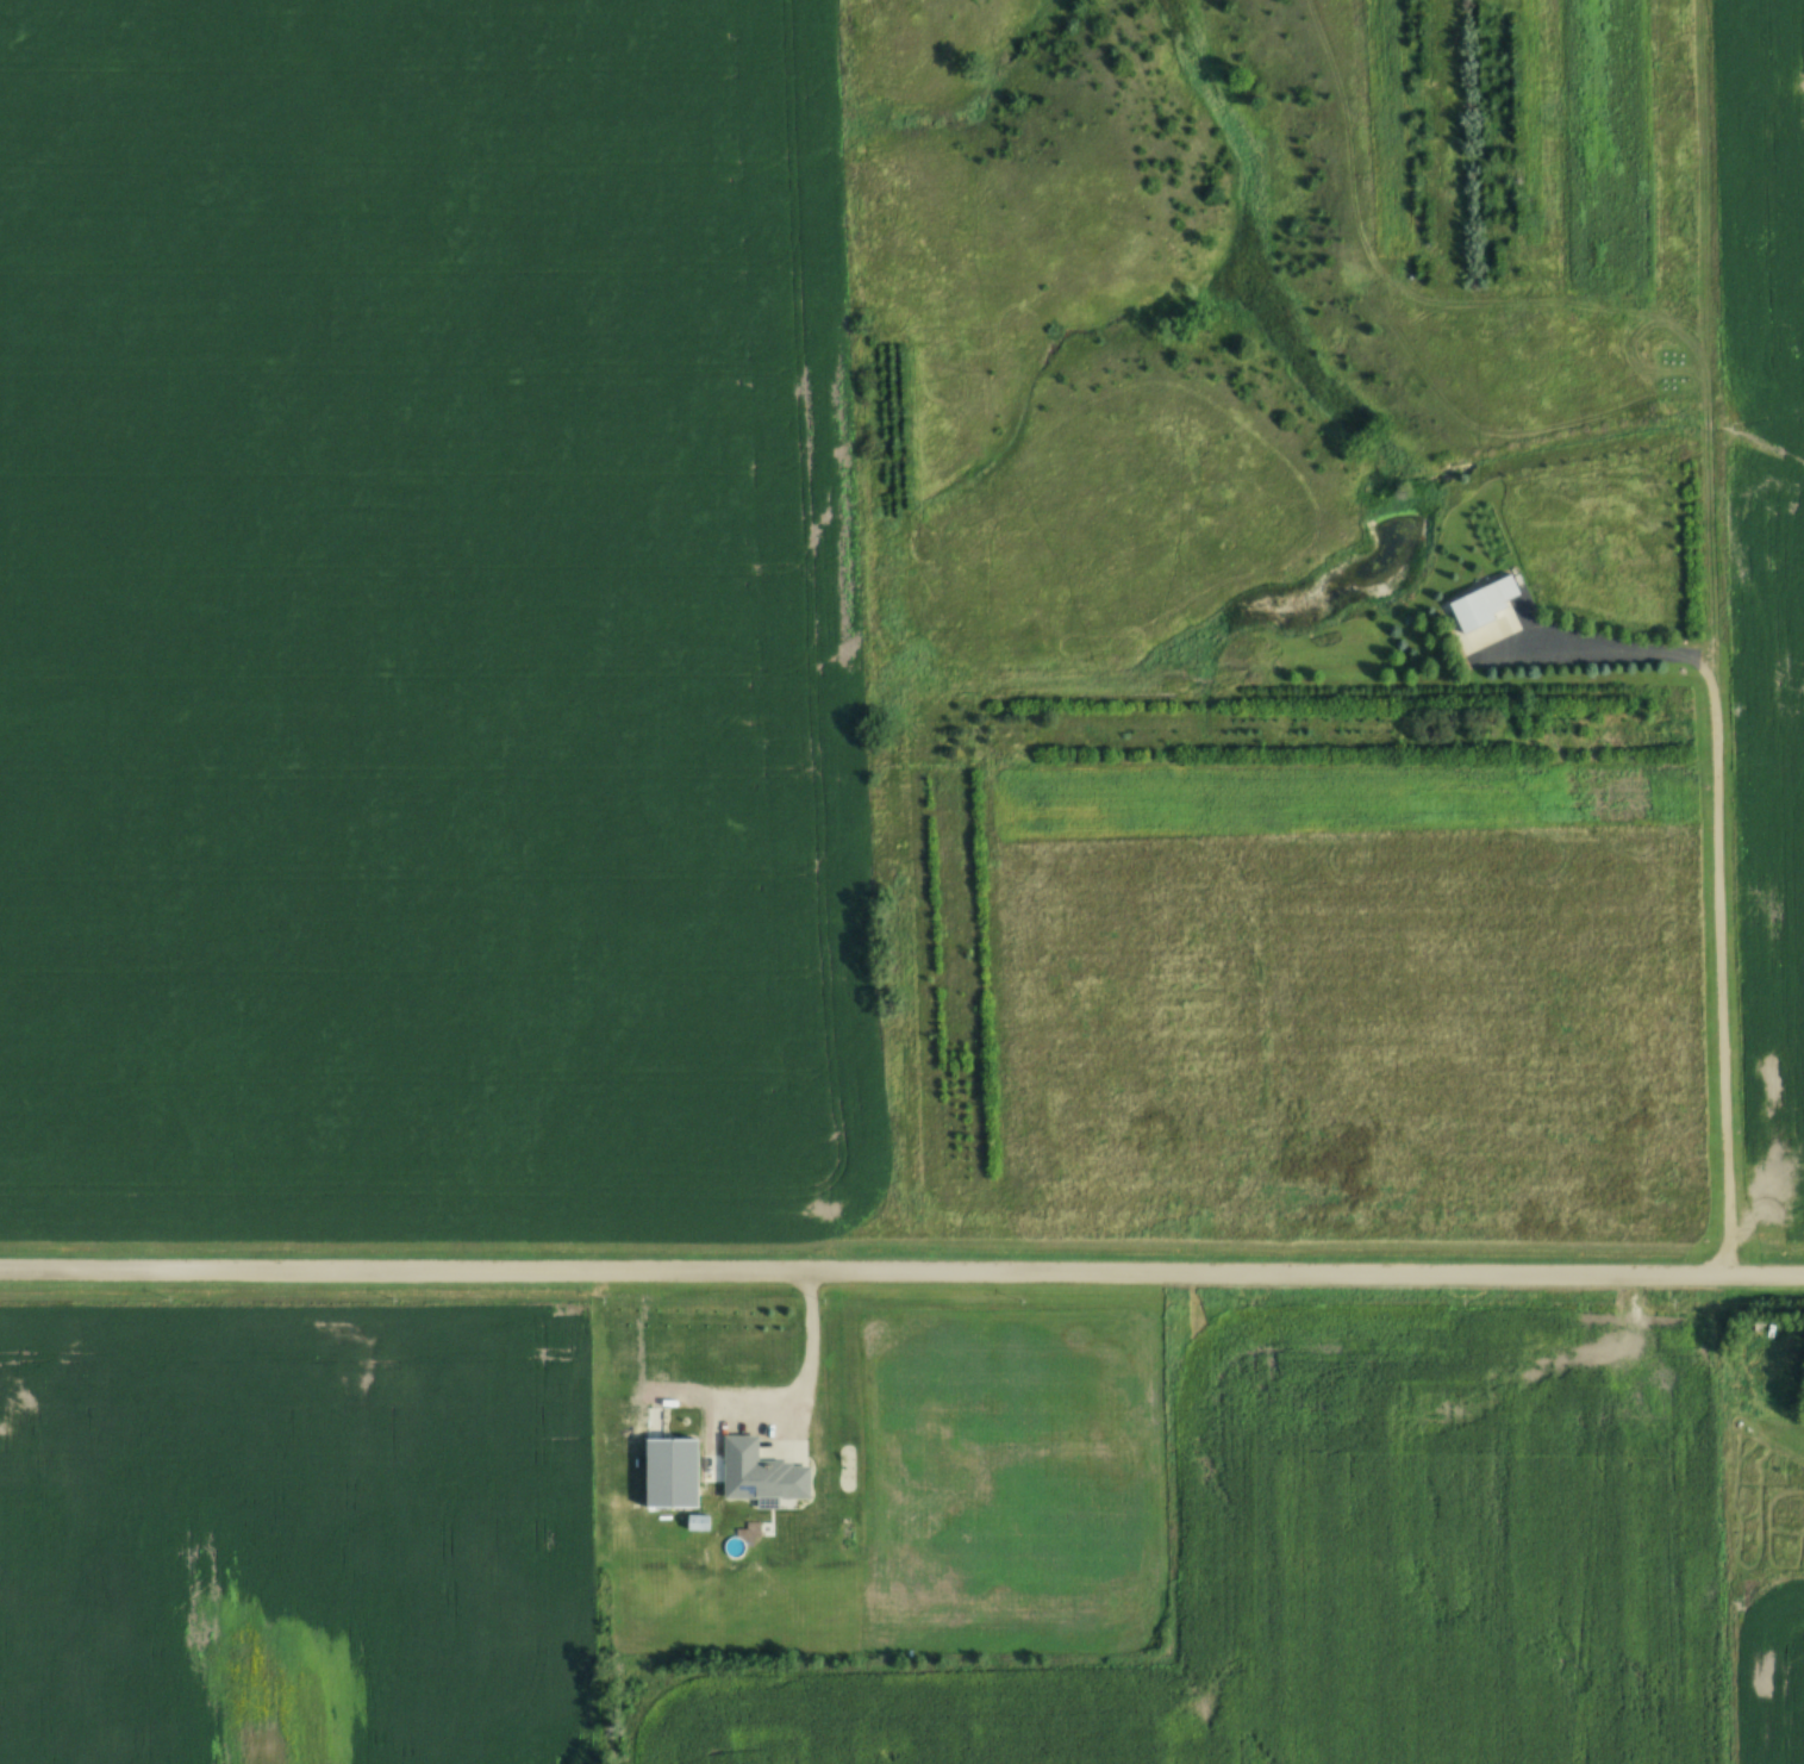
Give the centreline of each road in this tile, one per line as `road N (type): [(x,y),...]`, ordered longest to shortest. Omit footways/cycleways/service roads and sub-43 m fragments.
road 1 (residential): [(1803,1275),(0,1266)]

